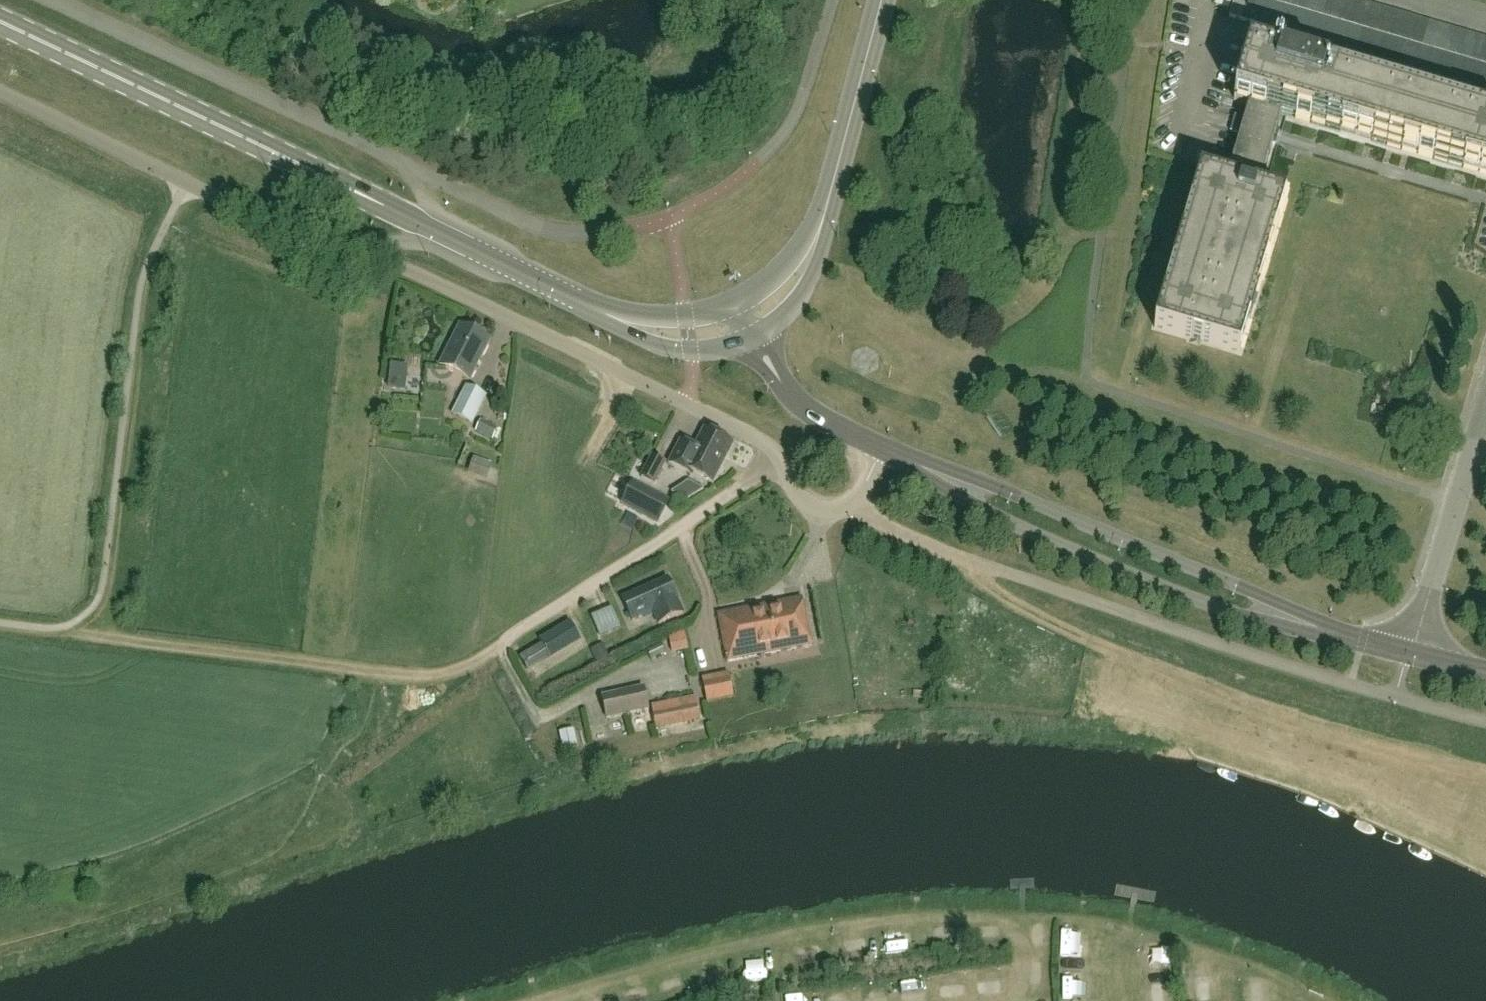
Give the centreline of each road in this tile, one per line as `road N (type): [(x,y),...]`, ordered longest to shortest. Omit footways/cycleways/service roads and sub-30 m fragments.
road 1 (residential): [(882,446),(853,506),(812,510),(764,442),(341,245)]
road 2 (tertiary): [(437,232),(0,20)]
road 3 (unclassified): [(437,232),(407,162),(54,0)]
road 4 (track): [(779,461),(487,656),(445,671),(382,671)]
road 5 (residential): [(940,476),(1009,523),(1226,612),(1344,635)]
road 6 (residential): [(1344,635),(1019,497),(940,476)]
road 7 (unclassified): [(341,245),(184,182),(0,93)]
road 8 (track): [(382,671),(109,637),(82,617)]
road 9 (residential): [(1482,428),(1408,651)]
road 10 (tertiary): [(826,210),(884,0)]
road 11 (tertiary): [(603,312),(437,232)]
road 12 (residential): [(882,446),(798,401),(748,338)]
road 13 (tertiary): [(748,338),(794,306),(811,279),(826,210)]
road 14 (tertiary): [(603,312),(662,348),(748,338)]
road 15 (tertiary): [(826,210),(773,280),(733,305)]
road 16 (tertiary): [(733,305),(687,315),(603,312)]

